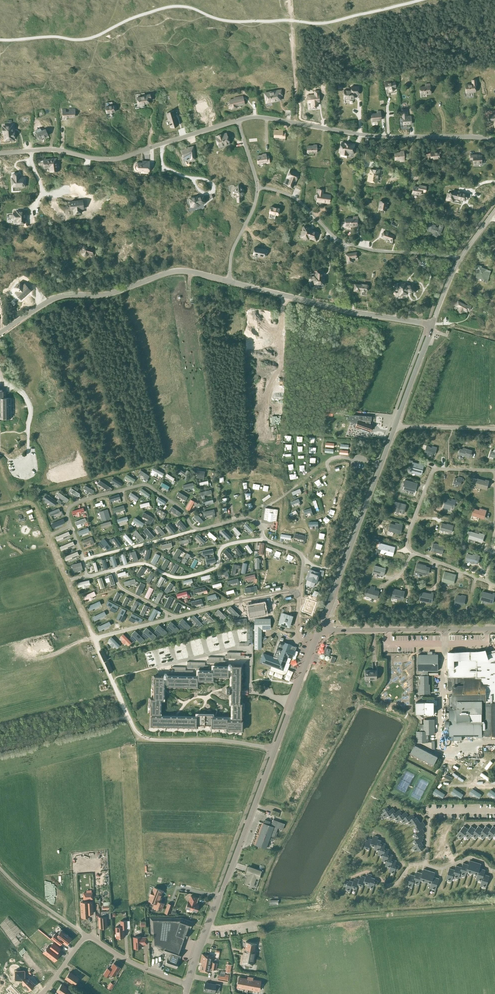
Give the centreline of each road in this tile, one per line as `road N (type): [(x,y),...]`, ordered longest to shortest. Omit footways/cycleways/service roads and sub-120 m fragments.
road 1 (tertiary): [(188,986),(324,629)]
road 2 (unclassified): [(494,141),(238,120)]
road 3 (unclassified): [(238,120),(120,158),(57,149),(0,153)]
road 4 (tertiary): [(0,333),(62,296),(106,294),(180,271),(229,282)]
road 5 (unclassified): [(459,260),(352,246),(295,198),(257,186)]
road 6 (tertiary): [(324,629),(394,428)]
road 7 (tertiary): [(229,282),(431,324)]
road 8 (residential): [(41,993),(88,936),(188,986)]
road 9 (residential): [(324,629),(494,629)]

